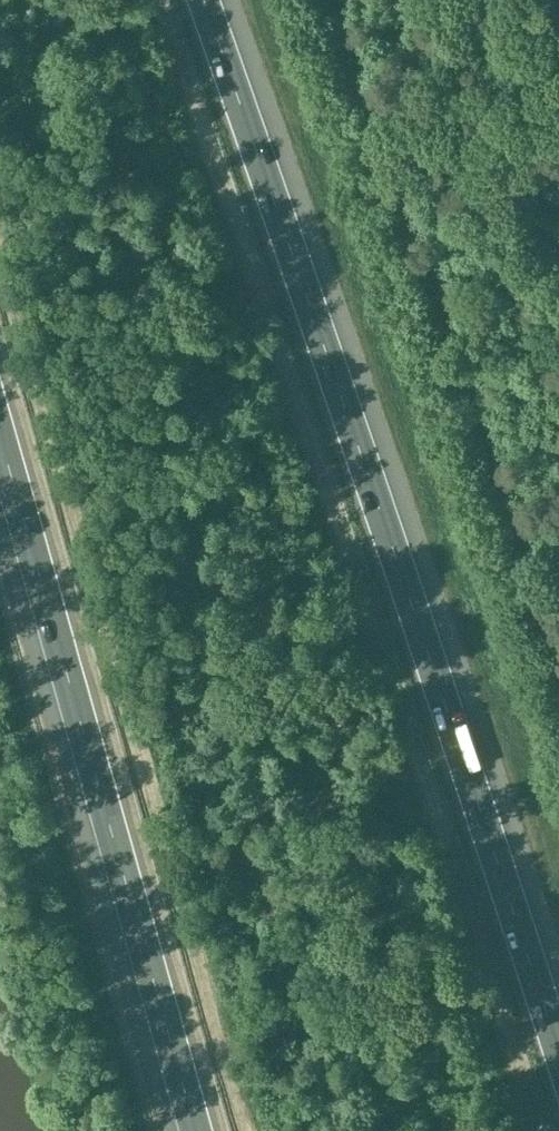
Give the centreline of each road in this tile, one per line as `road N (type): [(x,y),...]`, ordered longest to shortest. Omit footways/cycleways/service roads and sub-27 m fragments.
road 1 (motorway): [(558,1051),(204,0)]
road 2 (motorway): [(0,434),(197,1130)]
road 3 (track): [(558,635),(338,0)]

